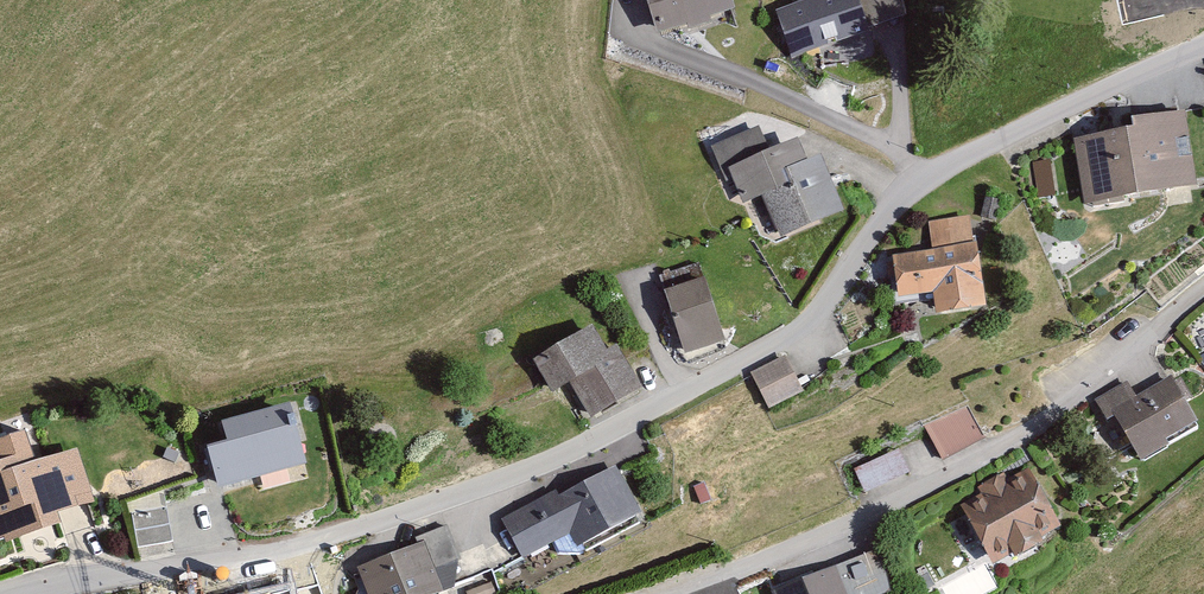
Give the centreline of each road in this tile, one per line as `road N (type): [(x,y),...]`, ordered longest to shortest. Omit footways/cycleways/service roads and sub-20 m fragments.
road 1 (residential): [(1203,44),(929,173),(884,215),(815,314),(780,342),(583,446),(306,545),(15,593)]
road 2 (residential): [(667,593),(845,526),(1012,434),(1203,287)]

